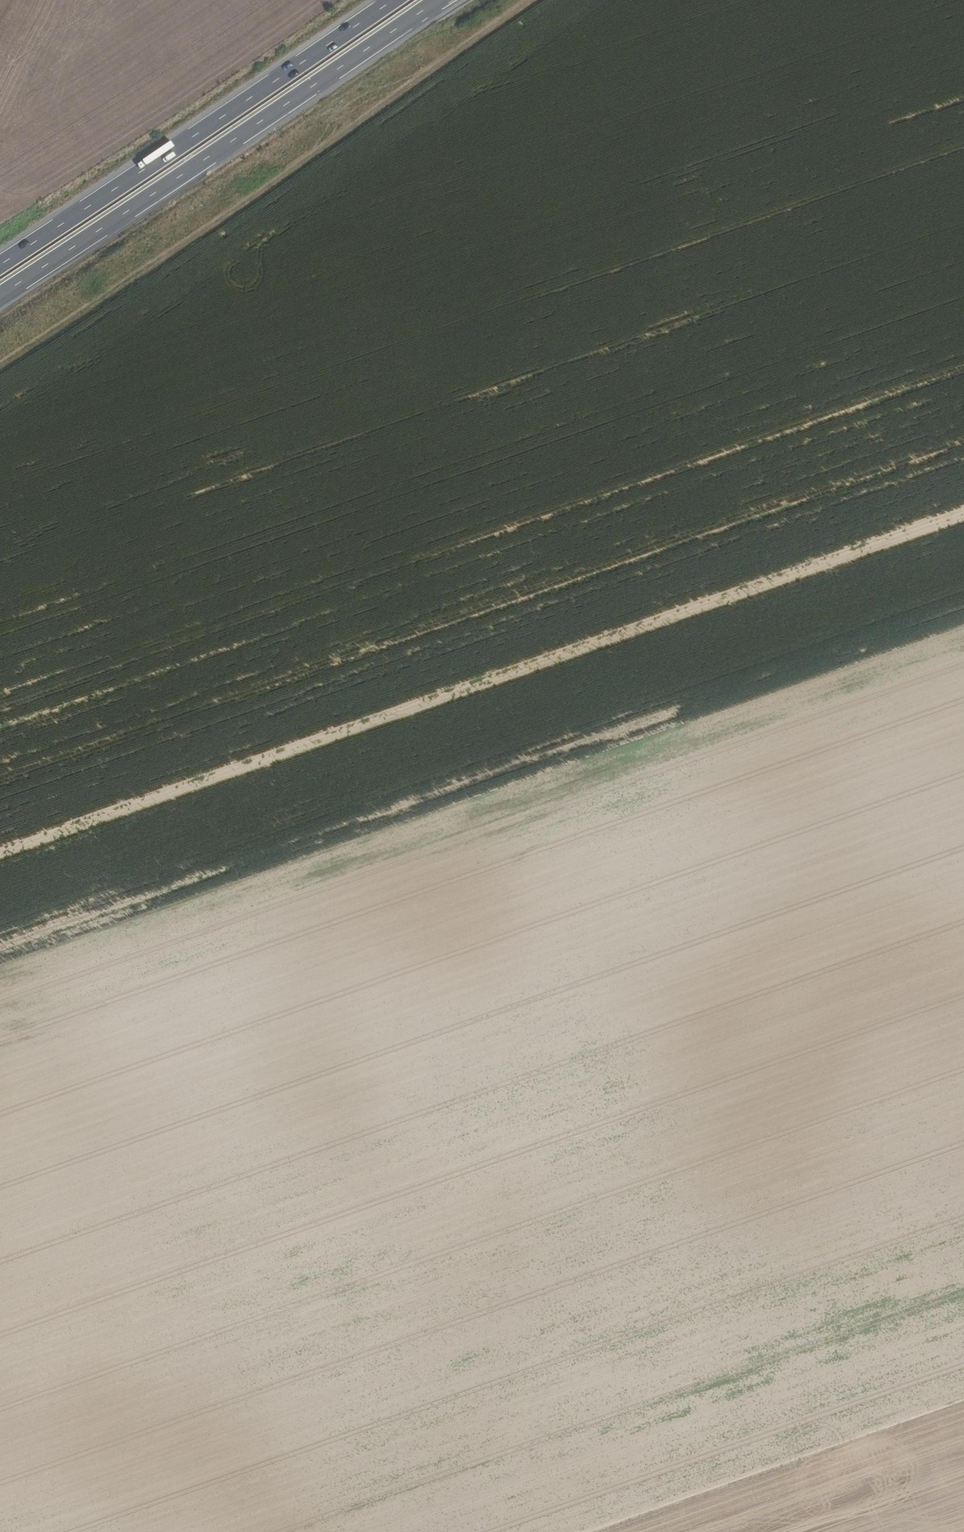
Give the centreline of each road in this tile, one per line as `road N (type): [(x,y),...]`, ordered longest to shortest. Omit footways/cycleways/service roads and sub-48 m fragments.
road 1 (trunk): [(0,292),(439,0)]
road 2 (trunk): [(393,0),(0,261)]

